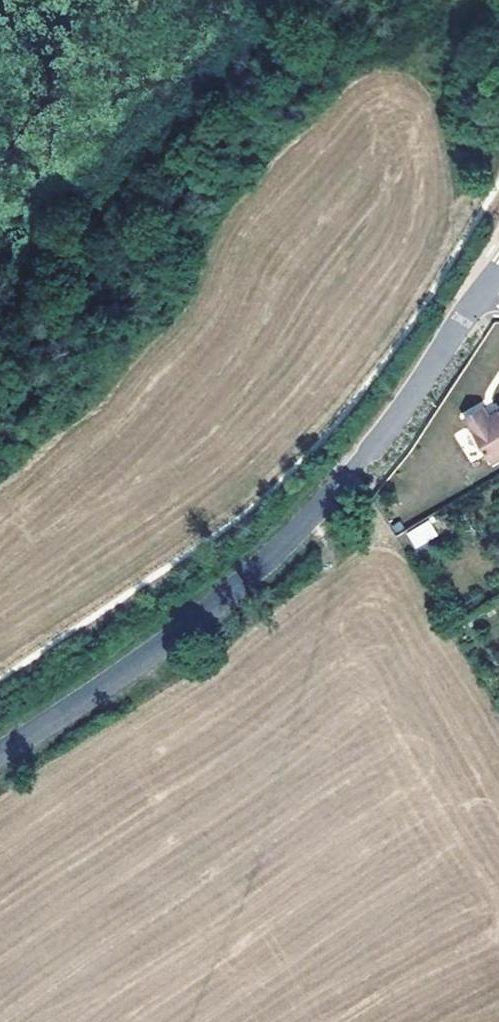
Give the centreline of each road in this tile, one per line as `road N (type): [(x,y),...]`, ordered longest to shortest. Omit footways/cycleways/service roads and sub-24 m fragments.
road 1 (tertiary): [(0,751),(145,658),(293,534),(397,418),(496,270)]

